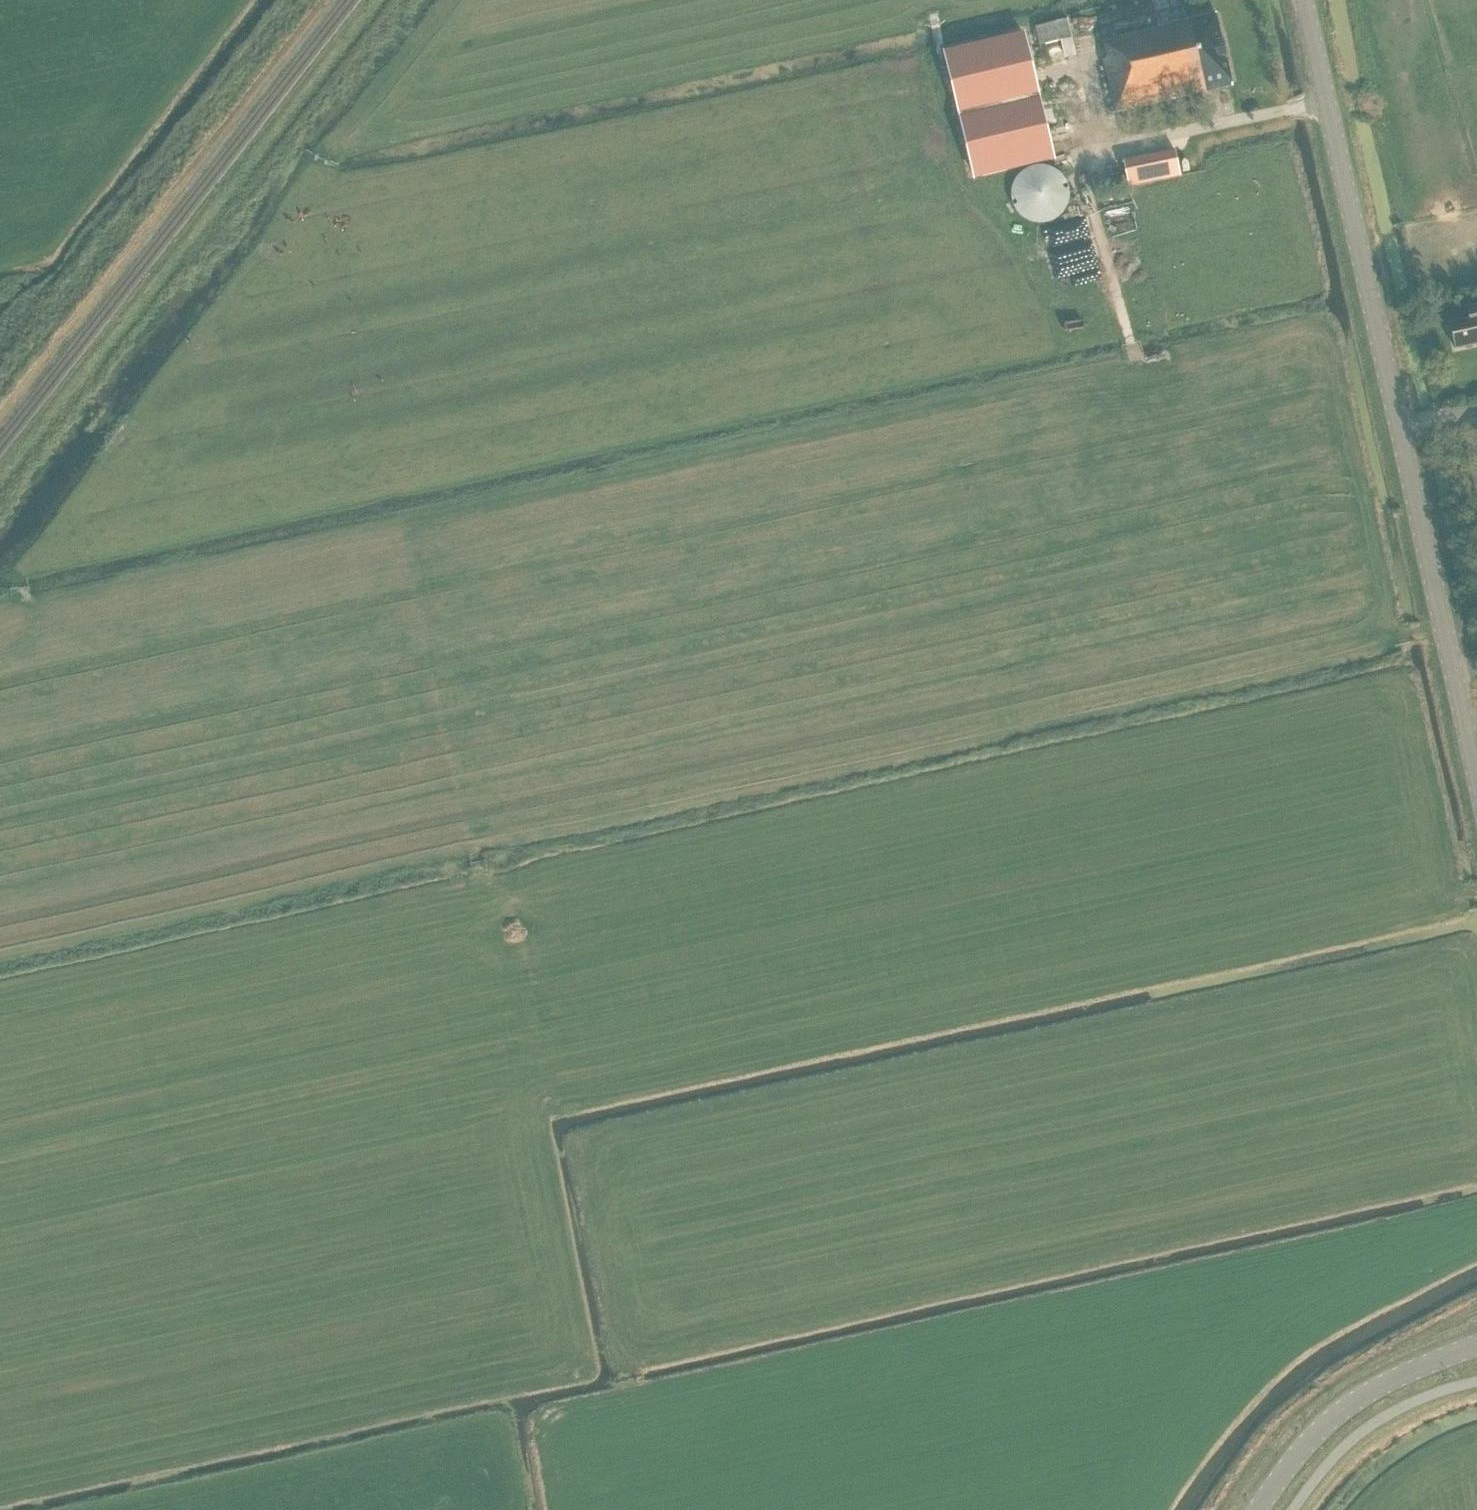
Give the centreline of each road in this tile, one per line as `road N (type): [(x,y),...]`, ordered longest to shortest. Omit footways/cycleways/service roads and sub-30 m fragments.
road 1 (tertiary): [(1476,783),(1303,0)]
road 2 (tertiary): [(1257,1509),(1295,1456),(1349,1403),(1476,1343)]

